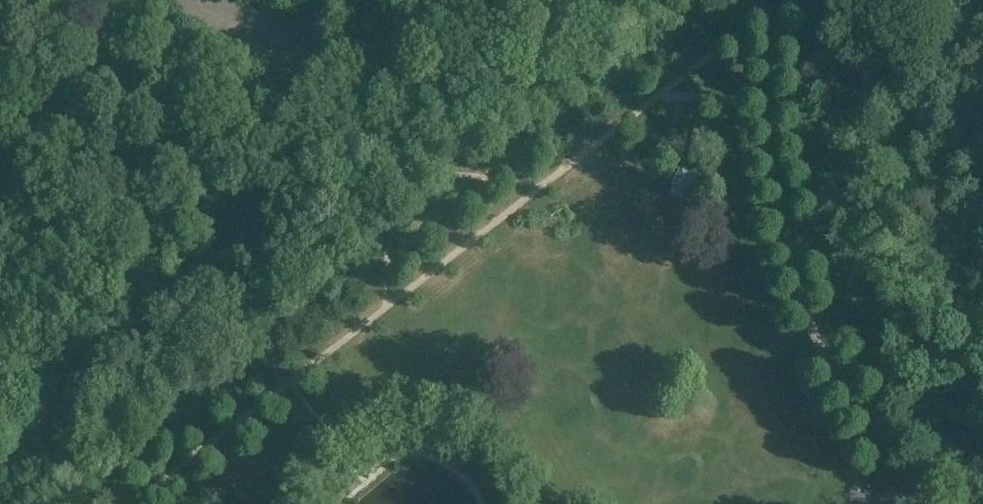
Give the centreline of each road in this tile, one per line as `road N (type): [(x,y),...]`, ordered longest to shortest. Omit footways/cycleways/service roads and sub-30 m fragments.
road 1 (unclassified): [(982,221),(833,0)]

